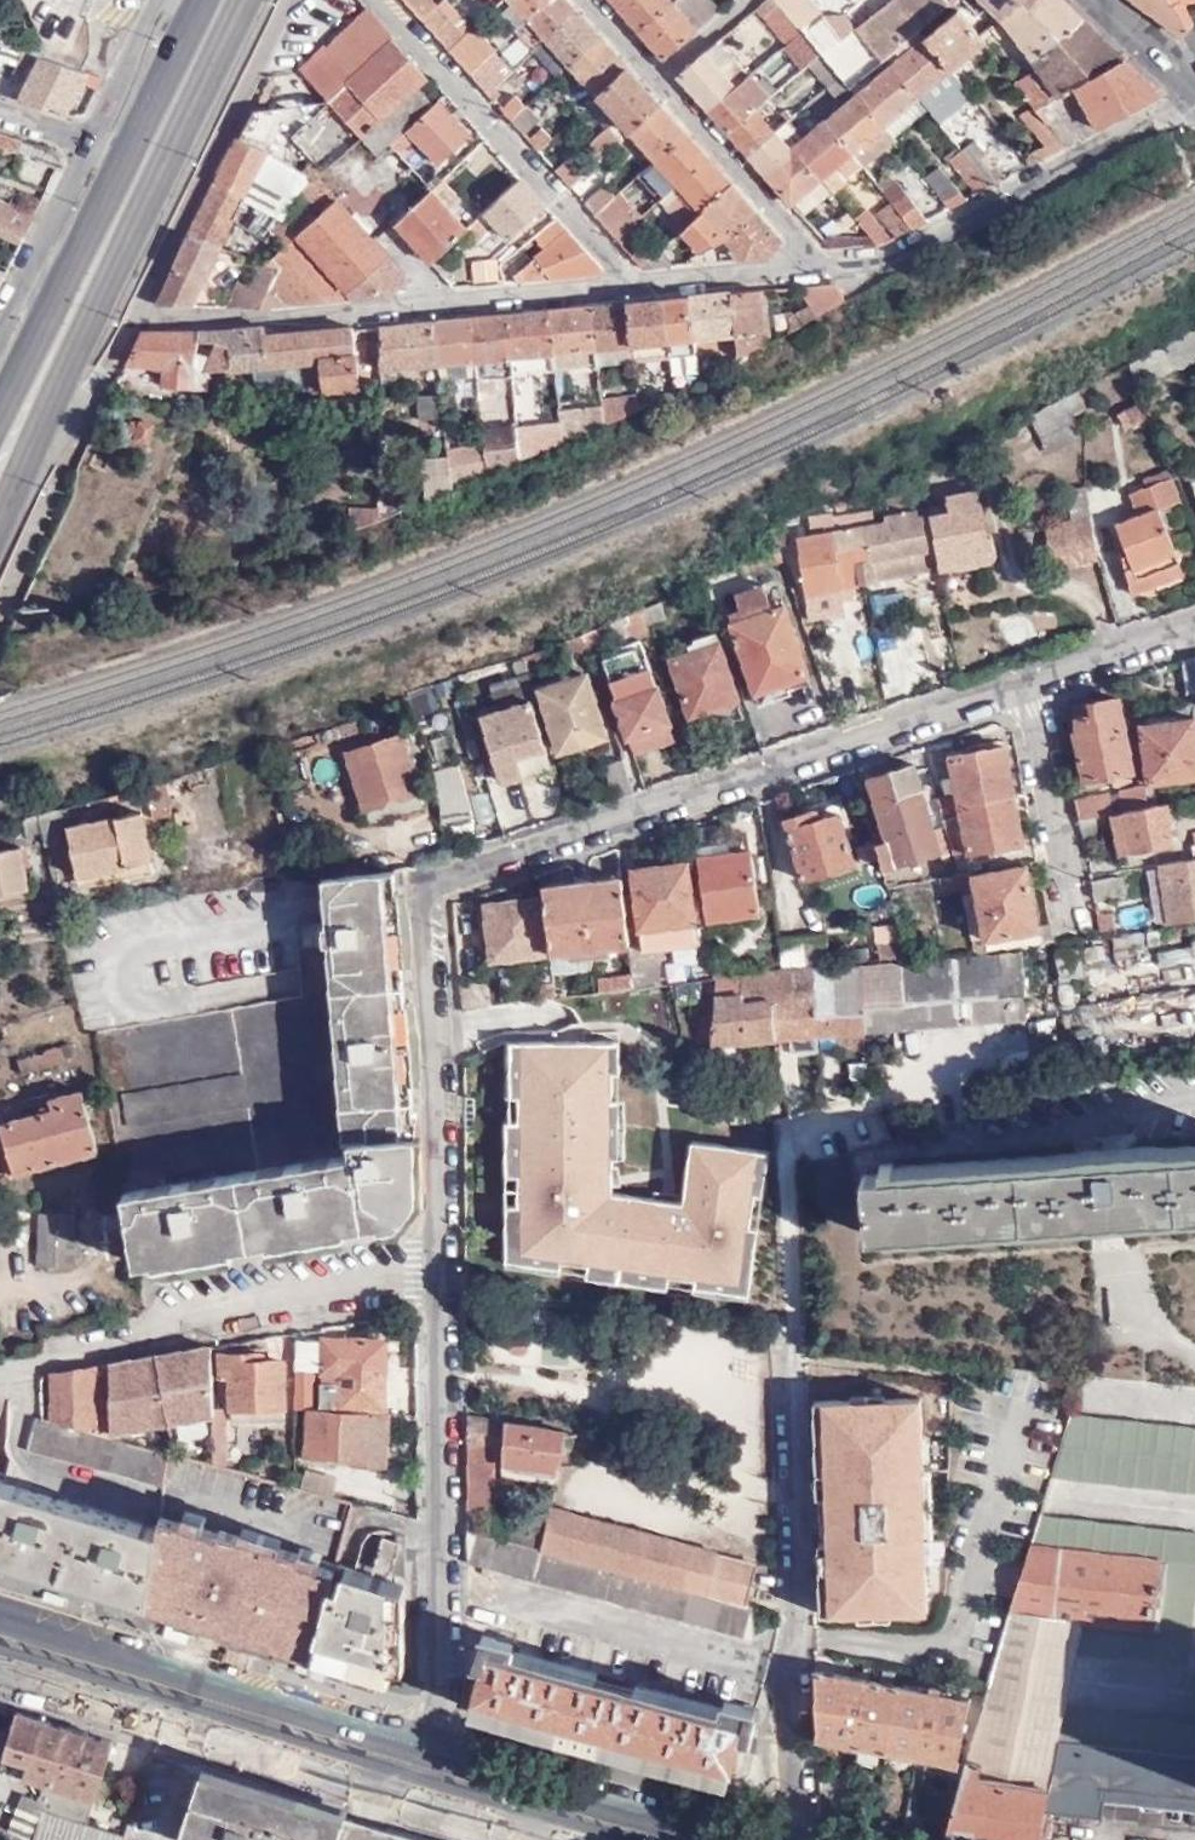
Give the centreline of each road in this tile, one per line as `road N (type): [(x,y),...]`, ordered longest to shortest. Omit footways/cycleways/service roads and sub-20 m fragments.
road 1 (residential): [(437,1270),(437,1049),(420,893),(1023,689)]
road 2 (residential): [(440,1775),(437,1270)]
road 3 (residential): [(781,1336),(795,1839)]
road 4 (residential): [(135,324),(629,285)]
road 5 (primary): [(34,444),(245,0)]
road 6 (primary): [(440,1775),(0,1638)]
road 7 (primary): [(202,0),(0,409)]
road 8 (residential): [(0,1370),(135,1346),(180,1312),(437,1270)]
road 9 (residential): [(815,271),(871,269),(1185,93)]
road 10 (residential): [(379,0),(629,285)]
road 11 (residential): [(135,324),(289,0)]
road 12 (residential): [(649,78),(815,271)]
road 13 (residential): [(1067,911),(1023,689)]
road 14 (primary): [(654,1839),(440,1775)]
road 15 (residential): [(89,144),(0,326)]
road 16 (residential): [(629,285),(815,271)]
road 17 (residential): [(1023,689),(1194,631)]
road 18 (residential): [(34,444),(82,406),(135,324)]
road 19 (residential): [(153,0),(89,144)]
road 20 (tertiary): [(1078,0),(1185,93)]

